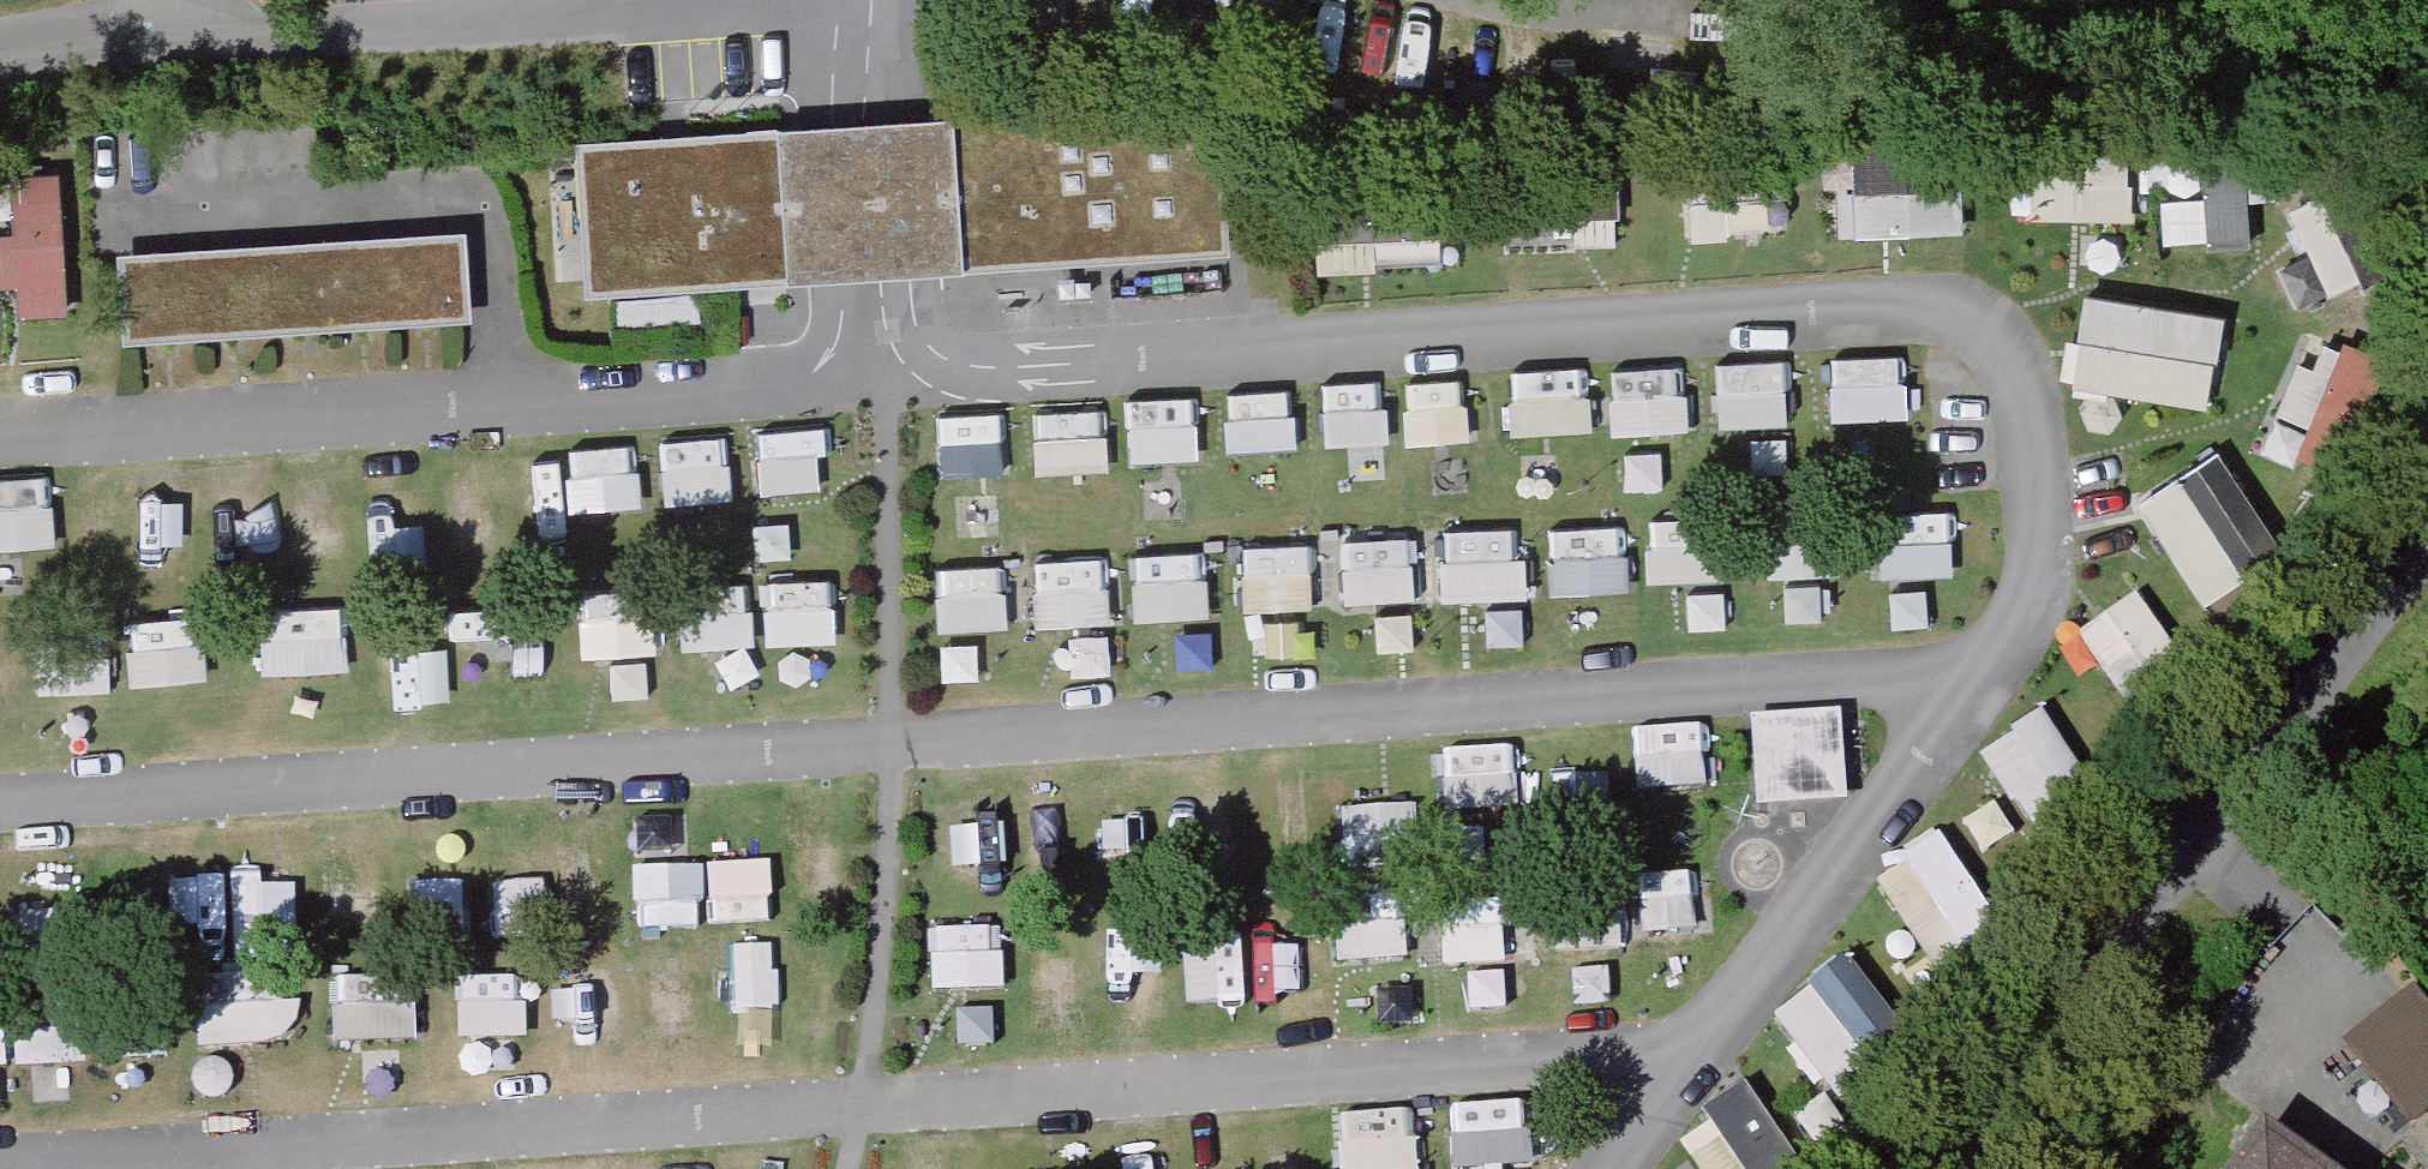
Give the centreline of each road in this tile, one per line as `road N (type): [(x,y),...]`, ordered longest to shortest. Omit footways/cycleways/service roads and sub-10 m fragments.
road 1 (residential): [(1992,671),(2027,623),(2045,558),(2034,411),(2015,361),(1980,328),(1936,310),(891,373),(0,443)]
road 2 (residential): [(0,808),(1992,671)]
road 3 (residential): [(51,1168),(1704,1057)]
road 4 (residential): [(1704,1057),(1992,671)]
road 5 (residential): [(1622,1168),(1704,1057)]

